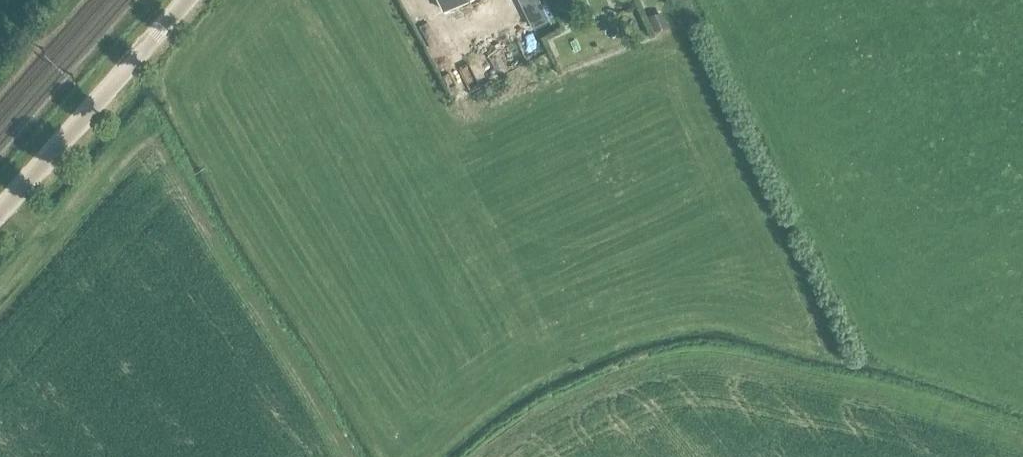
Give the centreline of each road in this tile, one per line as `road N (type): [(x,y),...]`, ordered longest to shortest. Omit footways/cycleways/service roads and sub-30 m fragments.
road 1 (unclassified): [(0,214),(189,0)]

